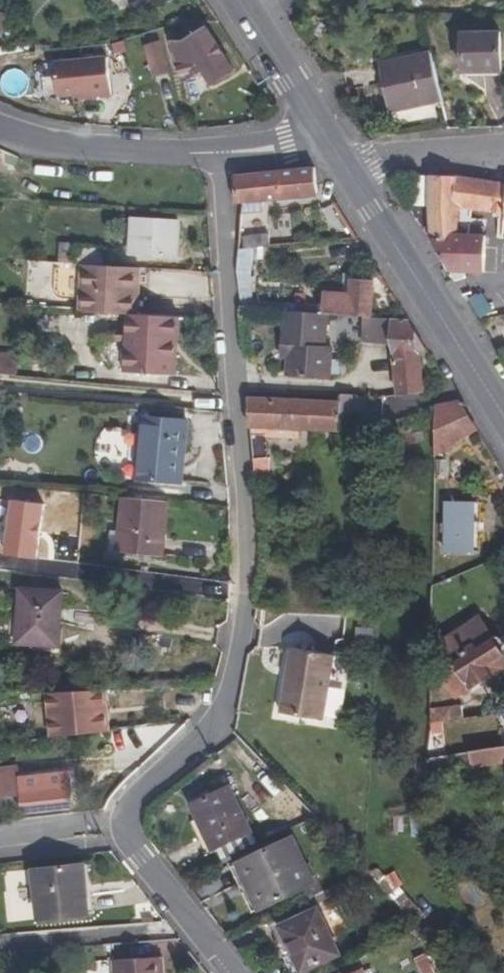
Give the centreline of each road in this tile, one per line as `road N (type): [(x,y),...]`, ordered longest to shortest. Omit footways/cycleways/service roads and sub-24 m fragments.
road 1 (residential): [(235,972),(136,857),(121,823),(129,799),(212,730),(241,638),(251,570),(222,153)]
road 2 (primary): [(350,176),(503,417)]
road 3 (residential): [(222,153),(56,147),(0,130)]
road 4 (primary): [(237,0),(325,136)]
road 5 (tertiary): [(503,149),(376,165),(350,176)]

